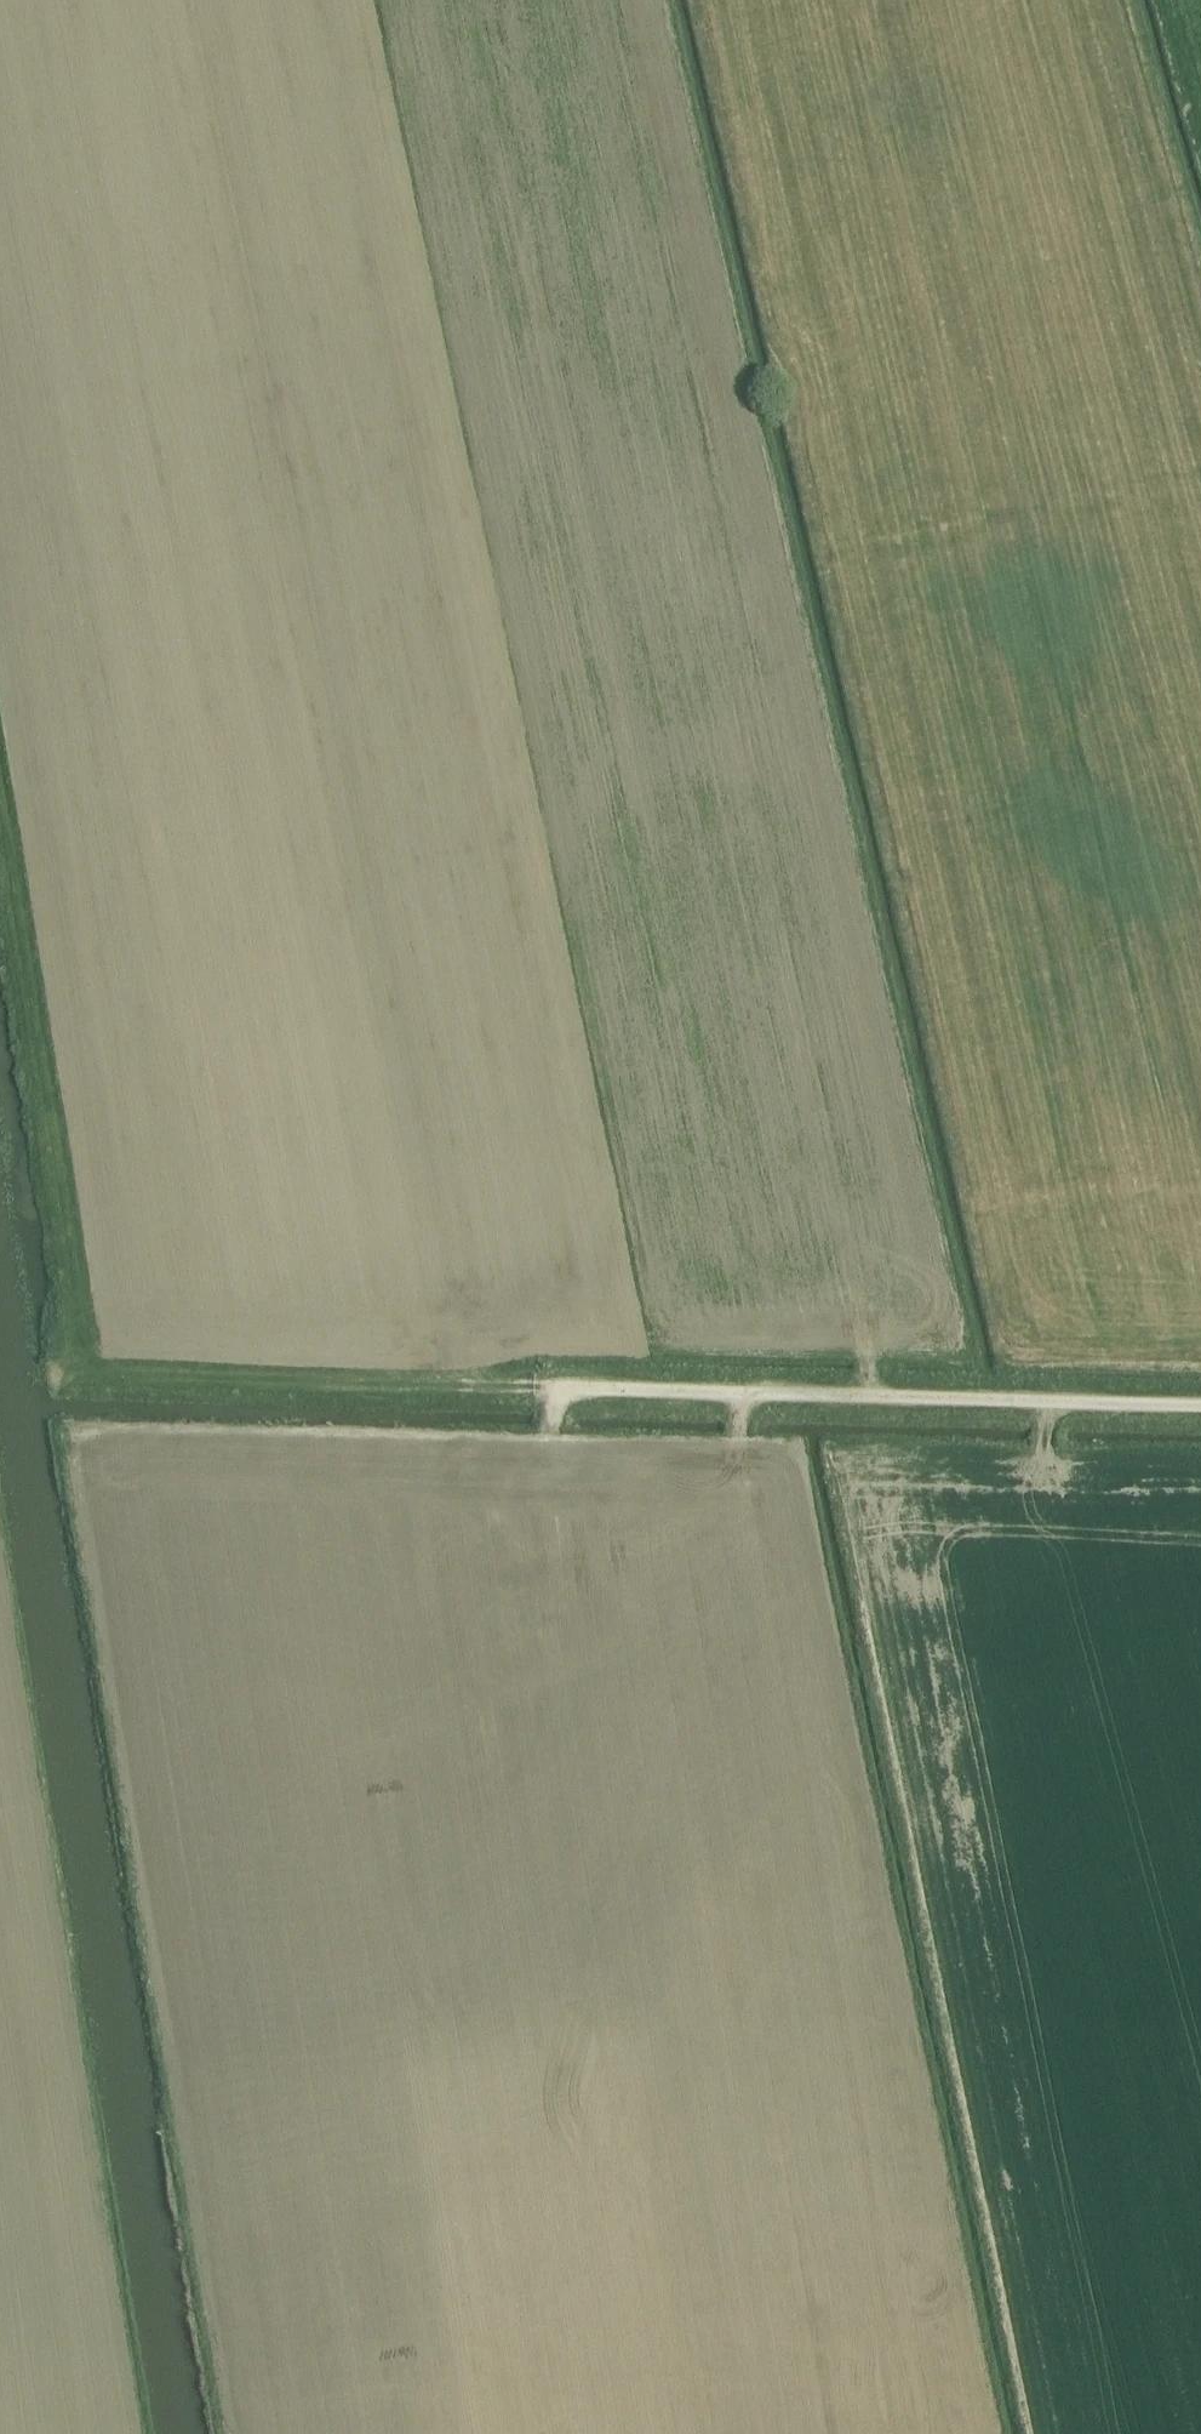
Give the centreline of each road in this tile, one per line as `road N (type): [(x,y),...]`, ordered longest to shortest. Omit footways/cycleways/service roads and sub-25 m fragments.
road 1 (unclassified): [(596,1387),(1200,1403)]

